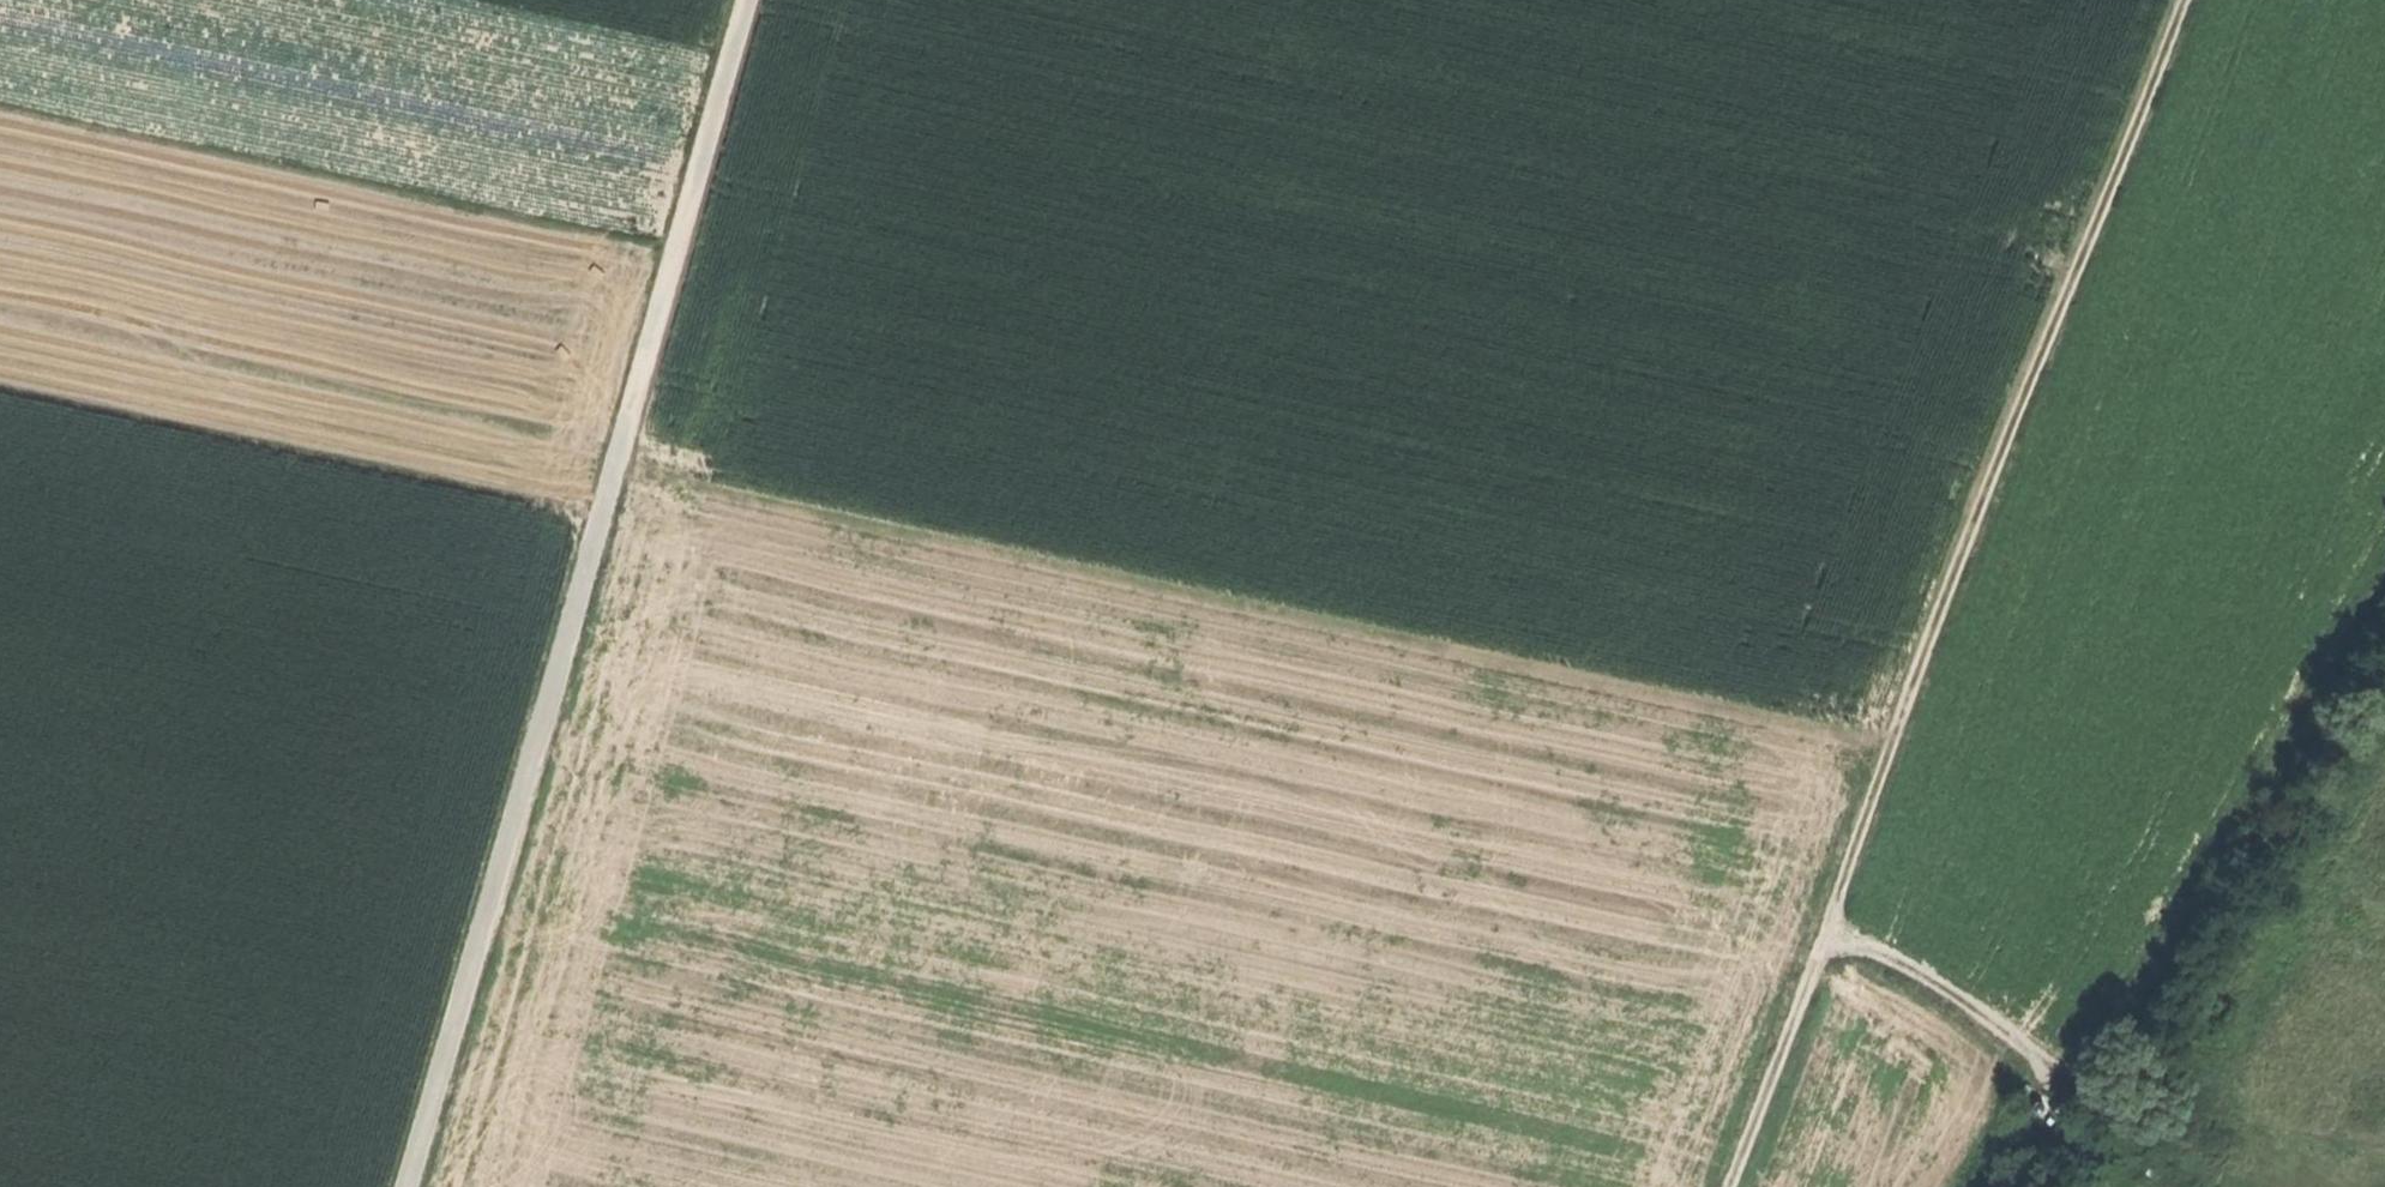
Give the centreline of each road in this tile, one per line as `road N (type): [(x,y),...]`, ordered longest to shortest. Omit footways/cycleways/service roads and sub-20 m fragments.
road 1 (track): [(2179,0),(1725,1186)]
road 2 (track): [(745,0),(407,1186)]

